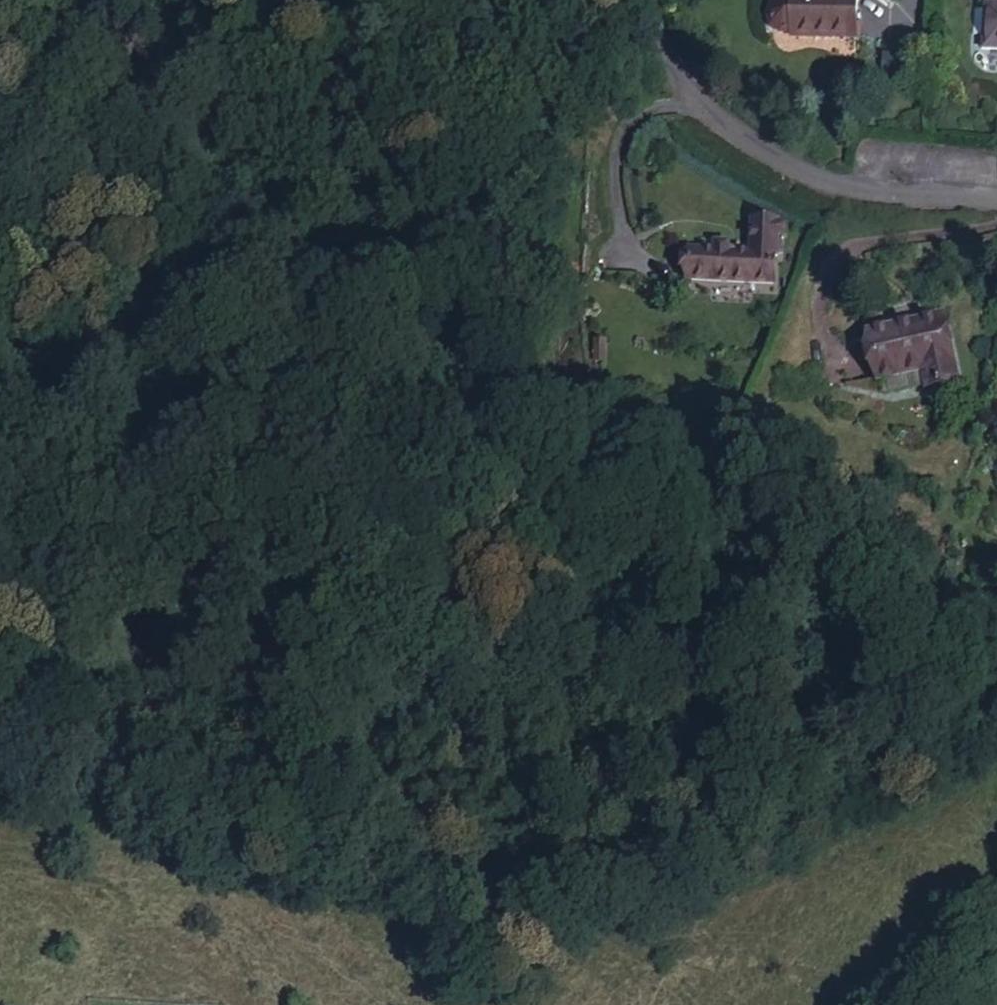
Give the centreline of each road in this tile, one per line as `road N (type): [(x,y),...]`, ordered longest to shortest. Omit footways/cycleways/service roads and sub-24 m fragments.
road 1 (residential): [(996,196),(859,193),(803,178),(679,100),(655,57),(650,0)]

